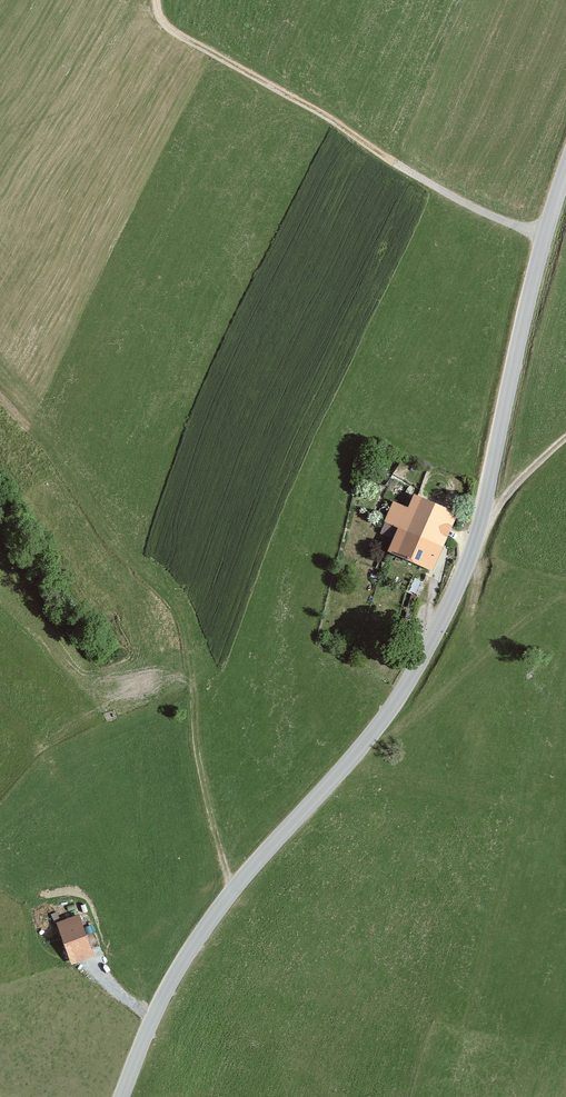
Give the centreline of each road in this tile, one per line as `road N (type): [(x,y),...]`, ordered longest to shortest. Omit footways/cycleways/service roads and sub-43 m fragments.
road 1 (tertiary): [(122,1096),(174,974),(223,902),(377,728),(446,612),(476,534),(565,169)]
road 2 (track): [(545,235),(409,170),(330,117),(178,34),(161,20),(154,0)]
road 3 (track): [(231,893),(198,748),(184,621),(151,583)]
road 4 (track): [(476,534),(565,438)]

